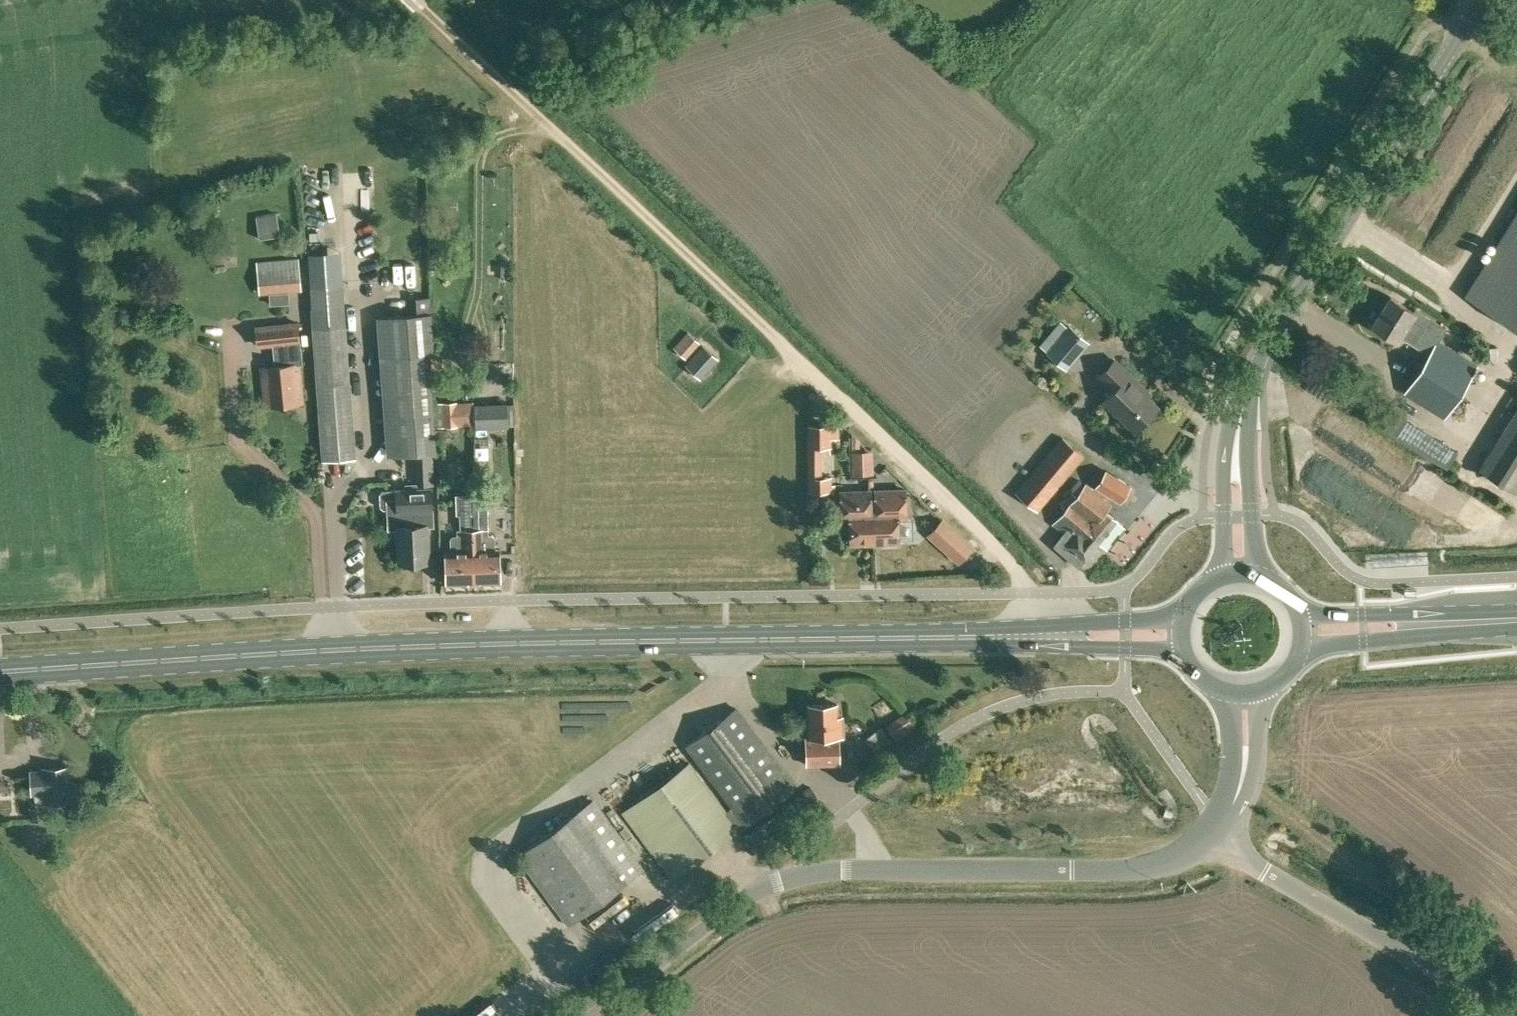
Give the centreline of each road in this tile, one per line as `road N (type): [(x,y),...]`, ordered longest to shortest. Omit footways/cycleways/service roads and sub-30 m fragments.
road 1 (primary): [(0,669),(521,642),(1029,637)]
road 2 (track): [(1031,592),(980,527),(413,0)]
road 3 (unclassified): [(593,1015),(751,890),(787,877),(1113,870),(1189,851),(1220,830)]
road 4 (tertiary): [(1247,386),(1480,0)]
road 5 (unclassified): [(1501,1015),(1405,946),(1265,871),(1220,830)]
road 6 (tertiary): [(1247,386),(1222,463),(1224,574)]
road 7 (tertiary): [(1259,572),(1247,386)]
road 8 (primary): [(1457,623),(1414,613),(1299,612)]
road 9 (primary): [(1302,650),(1457,623)]
road 10 (primary): [(1182,614),(1029,637)]
road 11 (primary): [(1029,637),(1182,653)]
road 12 (unclassified): [(1264,691),(1251,790),(1220,830)]
road 13 (unclassified): [(1220,830),(1231,755),(1226,693)]

